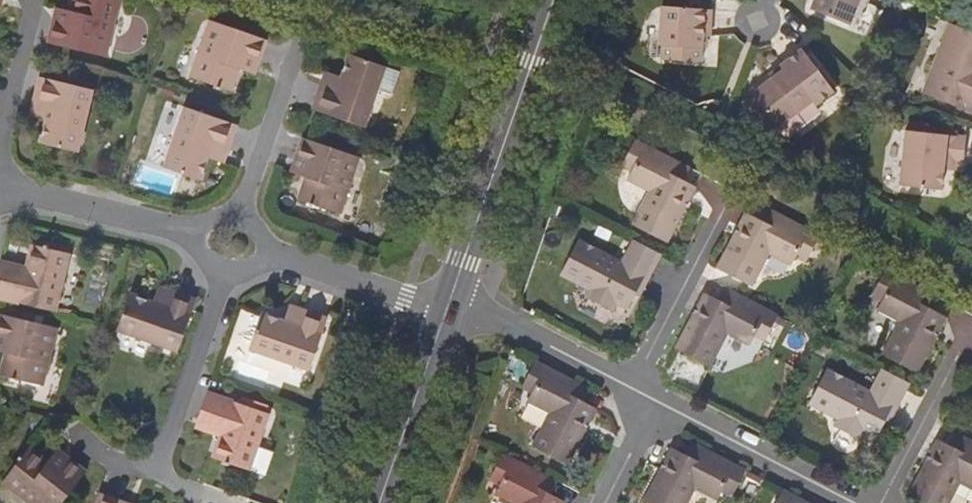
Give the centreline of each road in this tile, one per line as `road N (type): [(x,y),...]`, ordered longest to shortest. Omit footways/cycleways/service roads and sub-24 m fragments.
road 1 (tertiary): [(452,296),(554,0)]
road 2 (residential): [(655,397),(860,502)]
road 3 (residential): [(199,234),(0,183)]
road 4 (residential): [(635,387),(726,204)]
road 5 (residential): [(452,296),(635,387)]
road 6 (tertiary): [(379,502),(447,311)]
road 7 (residential): [(156,461),(225,274)]
road 8 (residential): [(447,311),(261,250)]
road 9 (residential): [(882,502),(971,332)]
road 10 (residential): [(240,212),(300,46)]
road 11 (residential): [(0,153),(36,0)]

